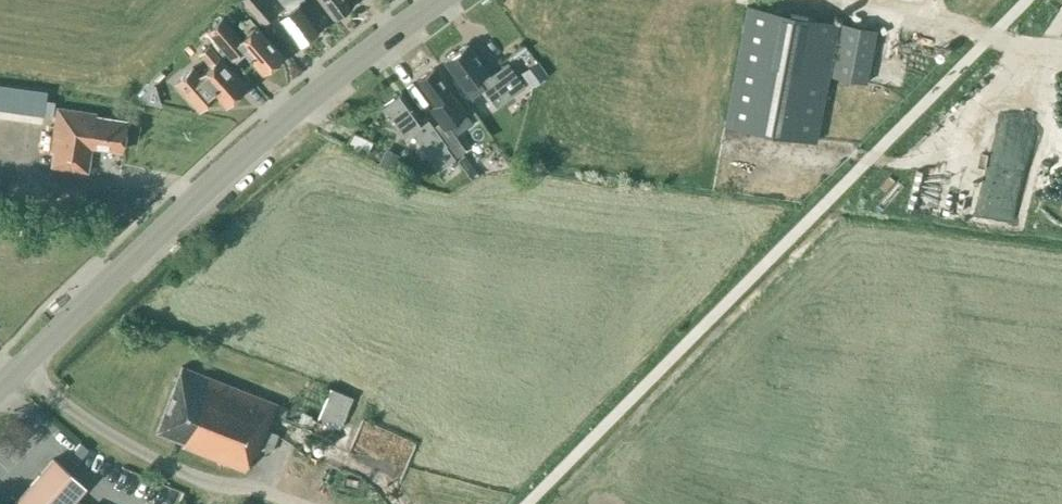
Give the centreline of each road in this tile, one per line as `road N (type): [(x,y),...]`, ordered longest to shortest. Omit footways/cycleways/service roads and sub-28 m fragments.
road 1 (tertiary): [(0,388),(284,118),(440,0)]
road 2 (track): [(1061,47),(848,0)]

